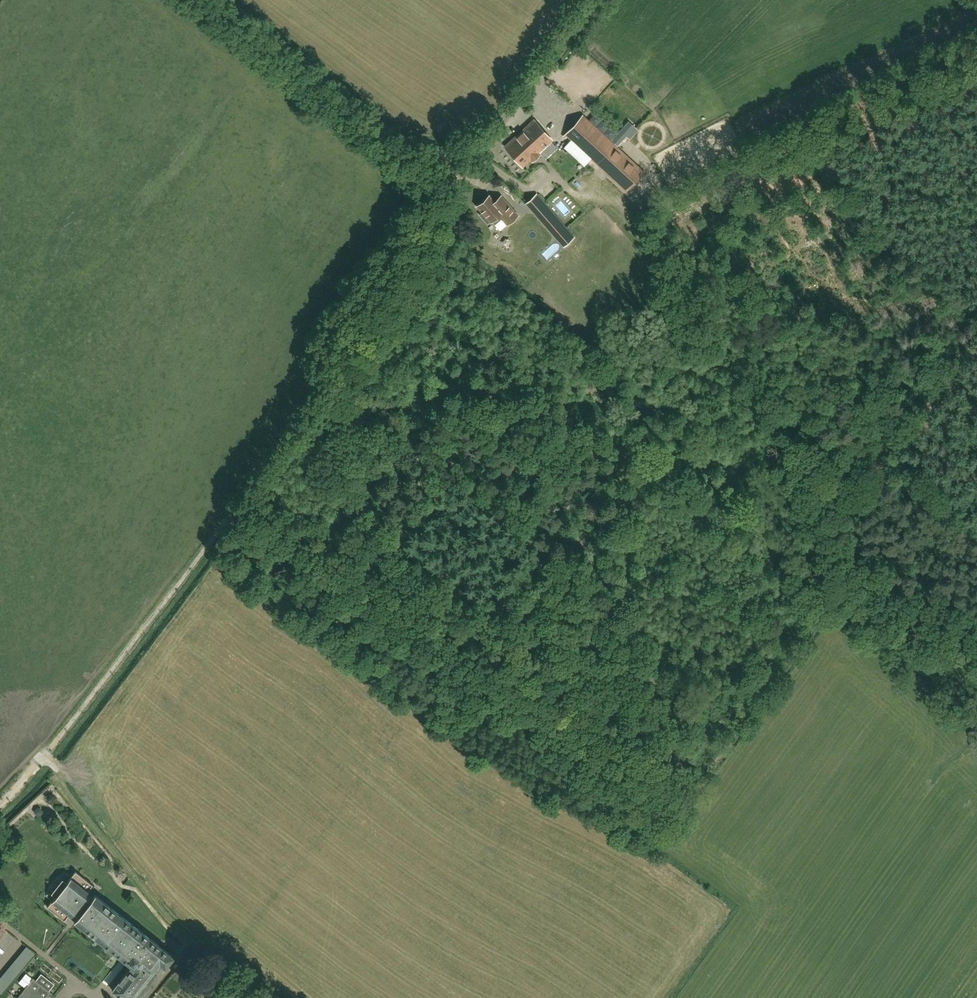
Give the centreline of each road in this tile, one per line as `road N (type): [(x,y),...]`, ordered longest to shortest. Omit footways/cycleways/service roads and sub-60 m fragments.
road 1 (residential): [(591,0),(492,133),(472,148),(443,152),(410,142),(229,0)]
road 2 (track): [(269,997),(158,903),(51,760)]

